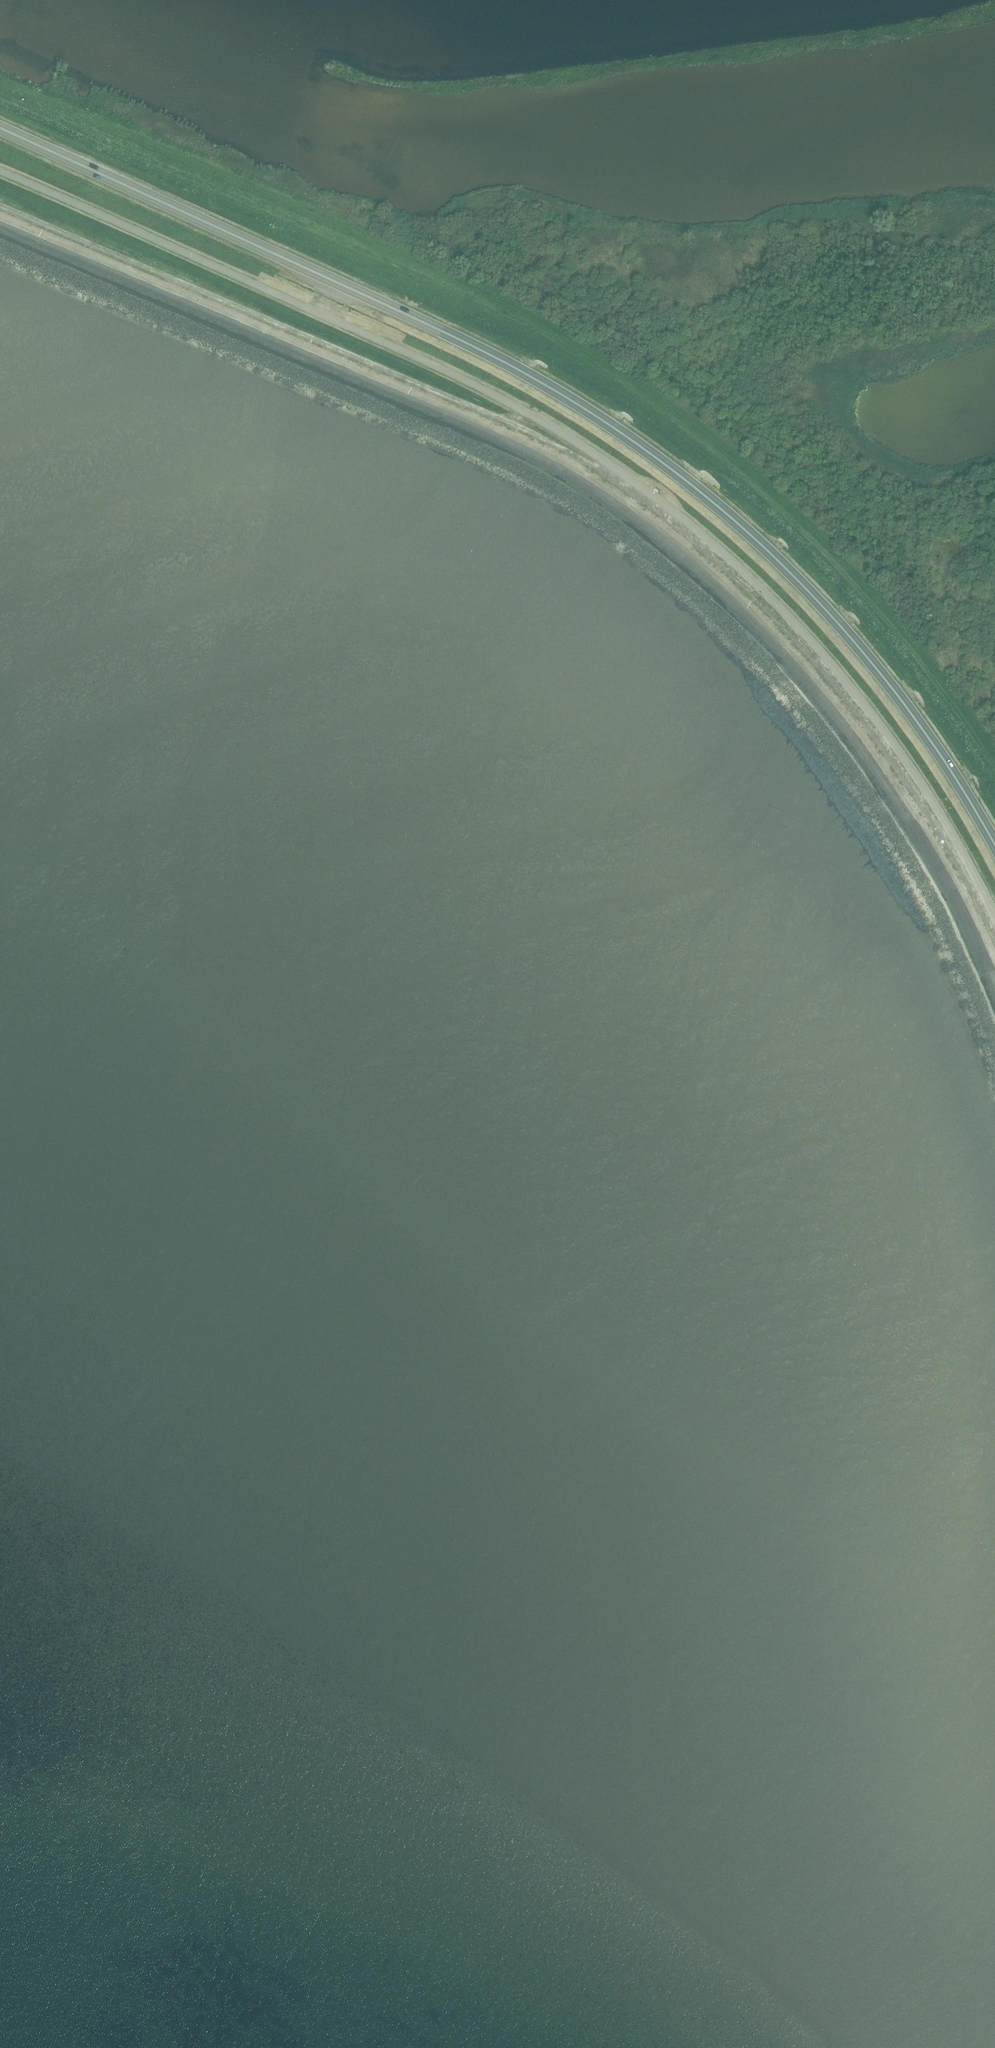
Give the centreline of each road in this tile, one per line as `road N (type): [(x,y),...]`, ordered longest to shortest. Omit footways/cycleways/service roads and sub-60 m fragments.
road 1 (unclassified): [(994,914),(879,721),(824,656),(710,540),(587,446),(318,312),(0,171)]
road 2 (trunk): [(994,845),(952,772),(850,637),(750,533),(634,441),(471,344),(0,127)]

